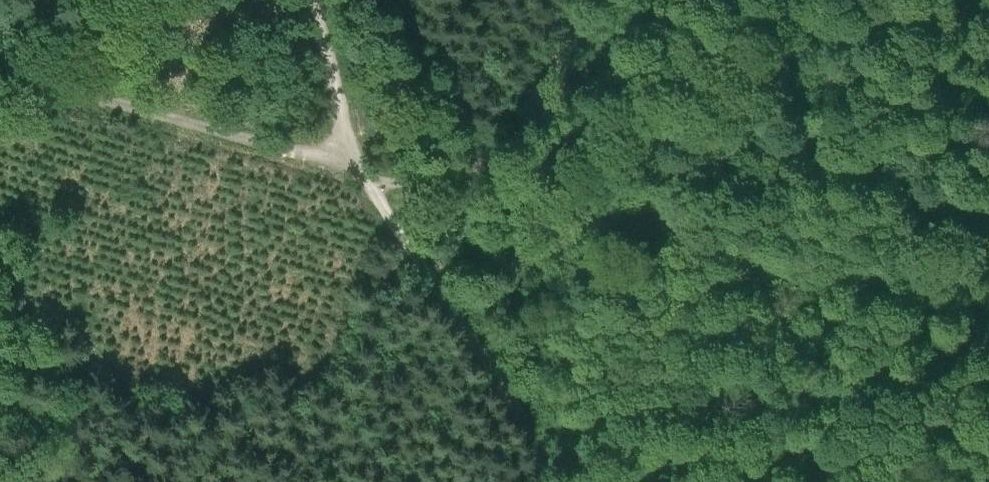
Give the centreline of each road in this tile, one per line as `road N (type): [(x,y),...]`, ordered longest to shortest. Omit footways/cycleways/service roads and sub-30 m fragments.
road 1 (track): [(357,169),(568,481)]
road 2 (track): [(357,169),(0,73)]
road 3 (track): [(357,169),(408,179),(482,153),(537,98),(593,0)]
road 4 (track): [(309,0),(357,169)]

